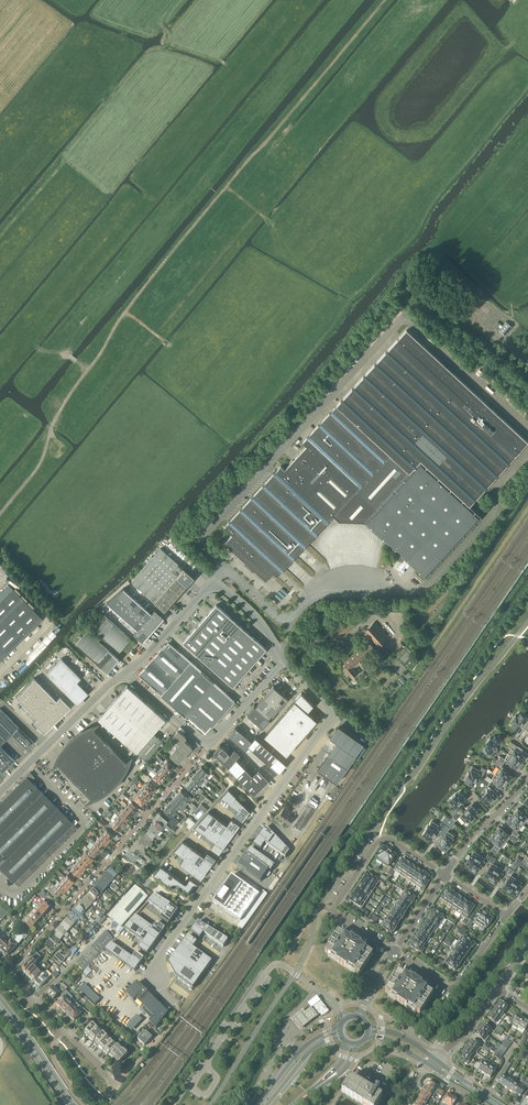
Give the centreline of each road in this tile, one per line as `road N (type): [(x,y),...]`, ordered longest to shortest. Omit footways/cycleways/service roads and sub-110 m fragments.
road 1 (unclassified): [(285,661),(332,717),(161,955),(155,979),(176,1005)]
road 2 (track): [(124,313),(384,0)]
road 3 (residential): [(7,976),(208,742)]
road 4 (track): [(0,514),(41,464),(52,426),(124,313),(179,350)]
road 5 (residential): [(445,875),(378,838),(331,911),(394,952)]
road 6 (unclassified): [(124,673),(214,586),(257,621),(285,661)]
road 7 (unclassified): [(0,793),(124,673)]
road 8 (track): [(527,515),(435,650)]
road 9 (residential): [(118,1084),(7,976)]
road 10 (secondary): [(77,1104),(0,998)]
road 11 (residential): [(445,875),(527,775)]

